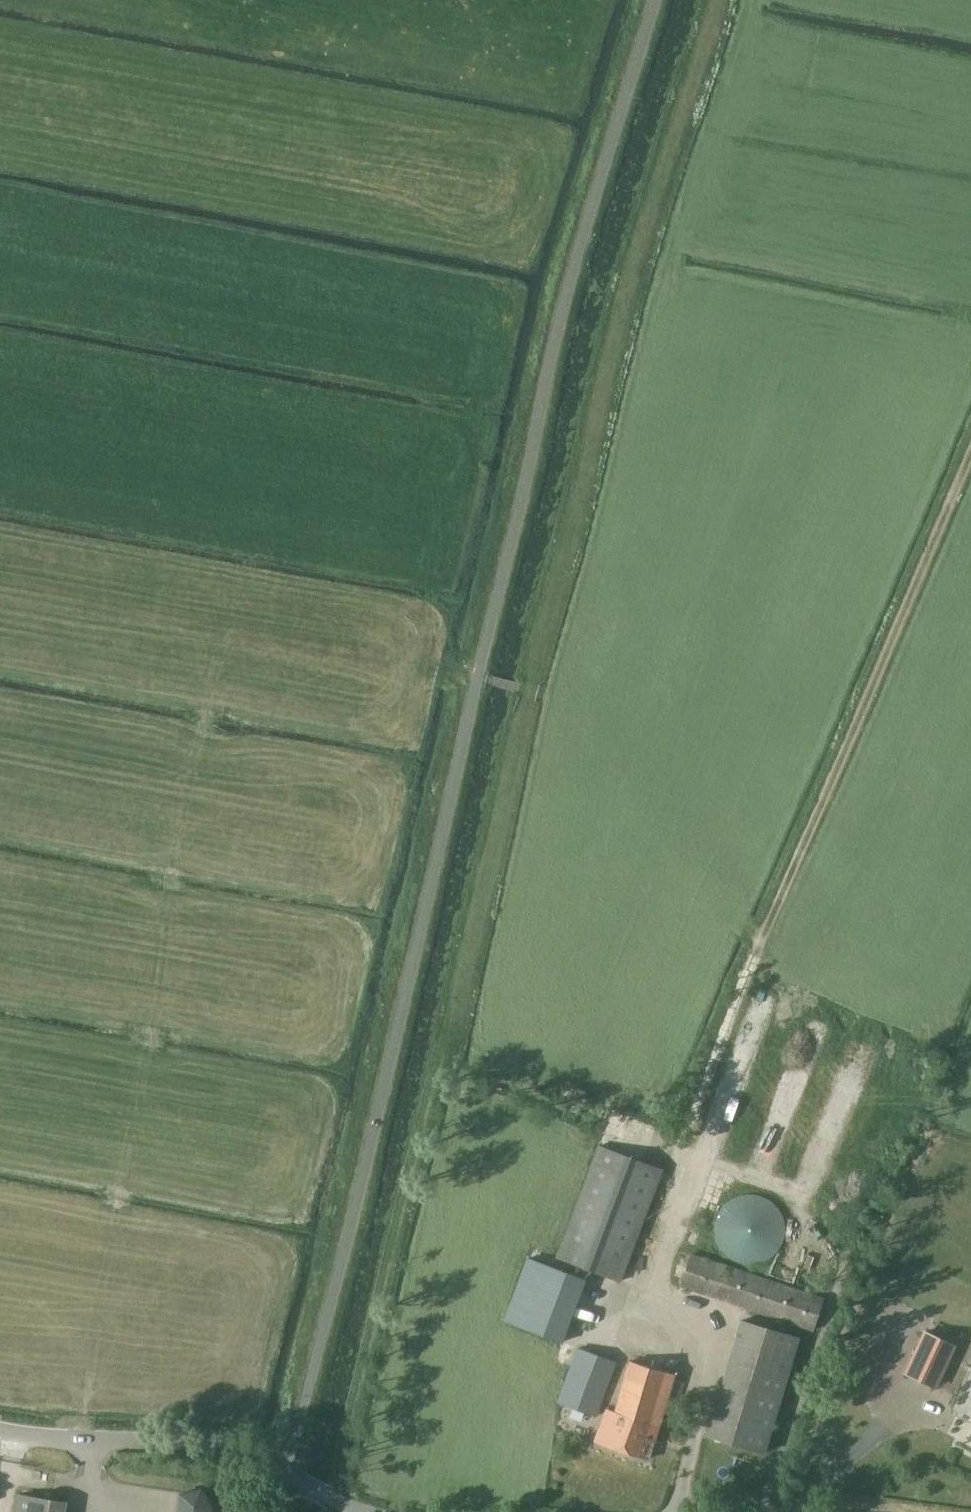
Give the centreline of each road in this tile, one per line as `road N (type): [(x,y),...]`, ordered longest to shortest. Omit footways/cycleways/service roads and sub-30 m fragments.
road 1 (unclassified): [(368,1511),(196,1445),(0,1428)]

